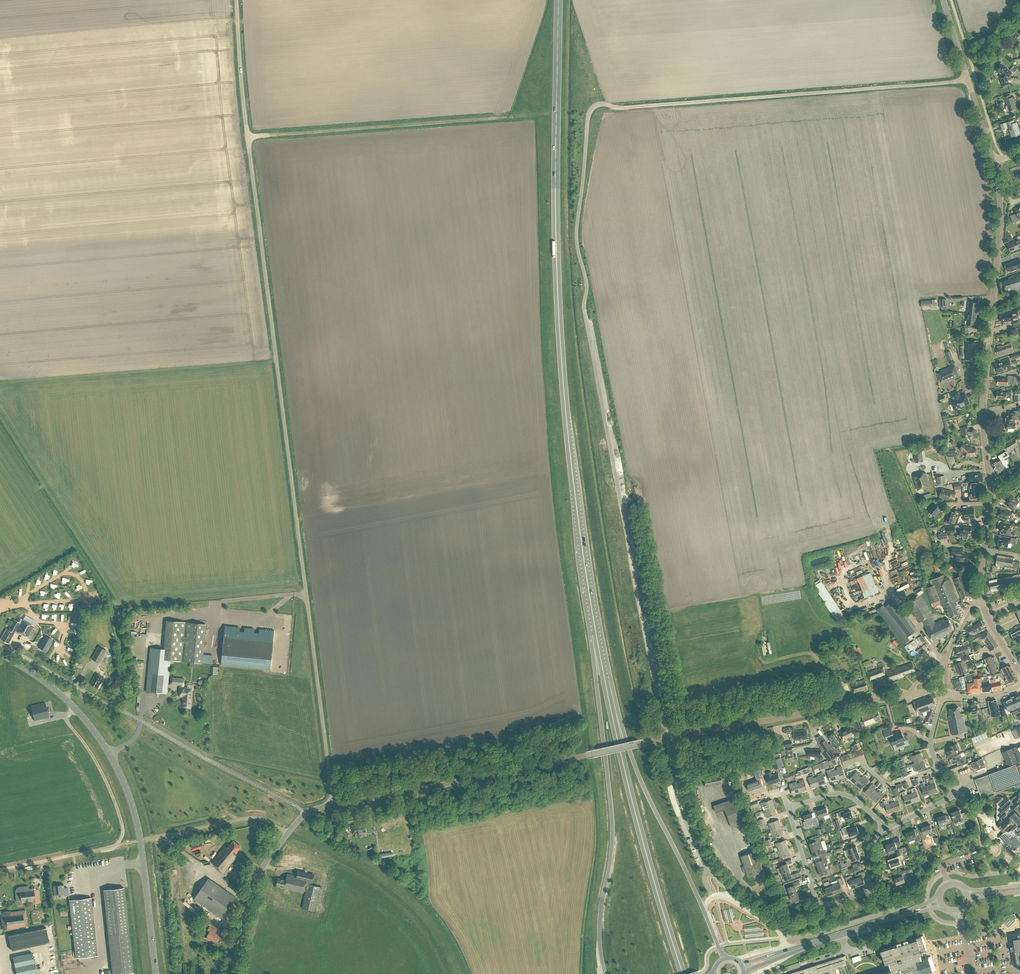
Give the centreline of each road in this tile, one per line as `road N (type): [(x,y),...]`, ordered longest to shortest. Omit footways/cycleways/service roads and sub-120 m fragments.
road 1 (unclassified): [(334,804),(236,0)]
road 2 (trunk): [(596,634),(560,338),(558,0)]
road 3 (unclassified): [(585,311),(666,738)]
road 4 (secondary): [(156,973),(140,840),(121,776),(76,709),(0,653)]
road 5 (unclassified): [(968,80),(616,108)]
road 6 (trunk): [(596,634),(613,826),(600,922),(605,973)]
road 7 (unclassified): [(334,804),(666,738)]
road 8 (tertiary): [(991,481),(983,409),(1001,212),(993,161)]
road 9 (trunk): [(683,973),(605,682)]
road 10 (trunk): [(725,958),(637,771),(605,682)]
road 11 (track): [(247,137),(512,116)]
road 12 (unclassified): [(585,311),(576,232),(588,116),(601,104),(616,108)]
road 13 (unclassified): [(666,738),(840,707)]
road 14 (unclassified): [(233,973),(258,872),(288,833)]
road 15 (track): [(117,845),(123,832),(116,805),(73,729)]
road 16 (residential): [(166,835),(255,817),(288,833)]
road 17 (primary): [(787,952),(903,914)]
road 18 (residential): [(823,904),(876,886),(871,851),(885,828)]

